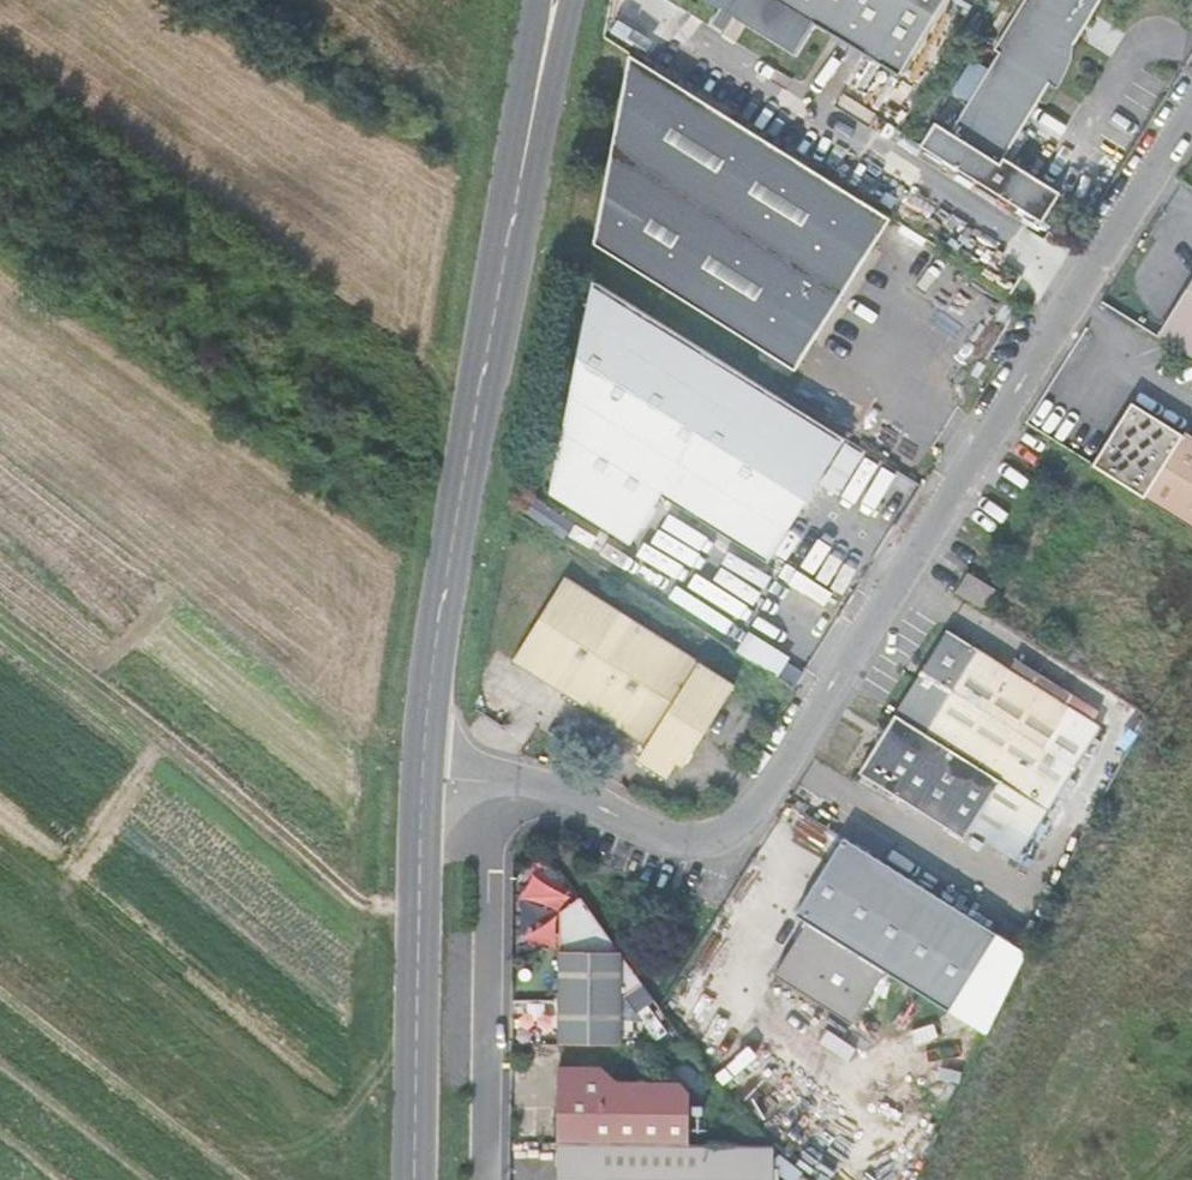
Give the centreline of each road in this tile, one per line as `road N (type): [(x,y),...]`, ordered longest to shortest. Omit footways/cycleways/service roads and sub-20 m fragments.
road 1 (unclassified): [(1191,103),(732,831),(706,845),(668,842),(571,794),(509,782)]
road 2 (tertiary): [(531,158),(470,454),(424,775)]
road 3 (track): [(946,1179),(1098,851),(1191,707)]
road 4 (tertiary): [(424,775),(416,1179)]
road 5 (unclassified): [(509,782),(491,872),(487,1179)]
road 6 (tertiary): [(531,158),(574,0)]
road 7 (tertiary): [(541,0),(531,158)]

